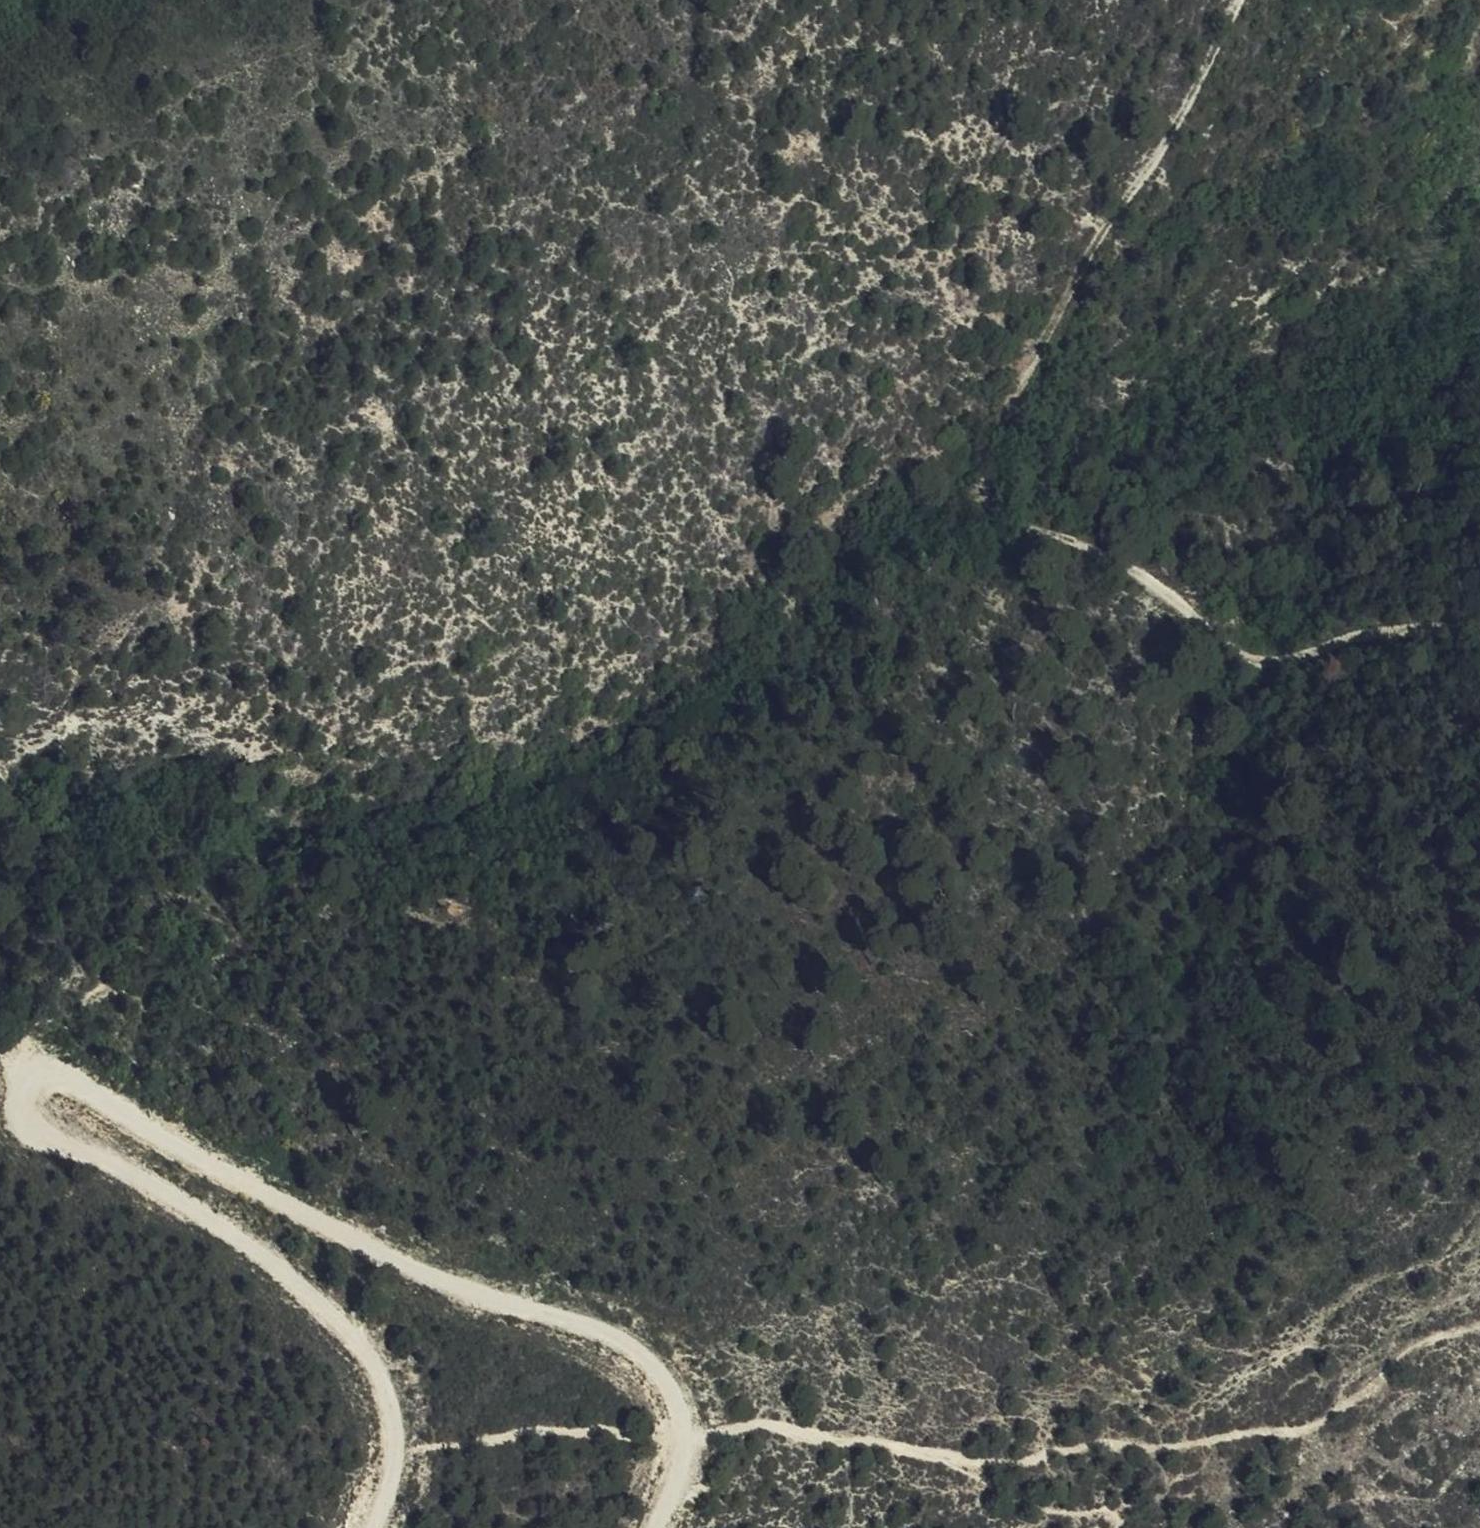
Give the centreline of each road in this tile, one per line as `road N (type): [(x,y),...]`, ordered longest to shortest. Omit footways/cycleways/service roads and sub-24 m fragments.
road 1 (track): [(376,1527),(401,1453),(376,1371),(210,1218),(56,1144),(23,1109),(29,1086),(55,1081),(106,1103),(240,1181),(476,1293),(608,1337),(639,1355),(678,1395),(684,1431),(684,1479),(662,1527)]
road 2 (track): [(1479,636),(1421,629),(1292,660),(1242,652),(1137,573),(1006,516),(992,495),(982,447),(990,414),(1051,334),(1178,119),(1236,0)]

